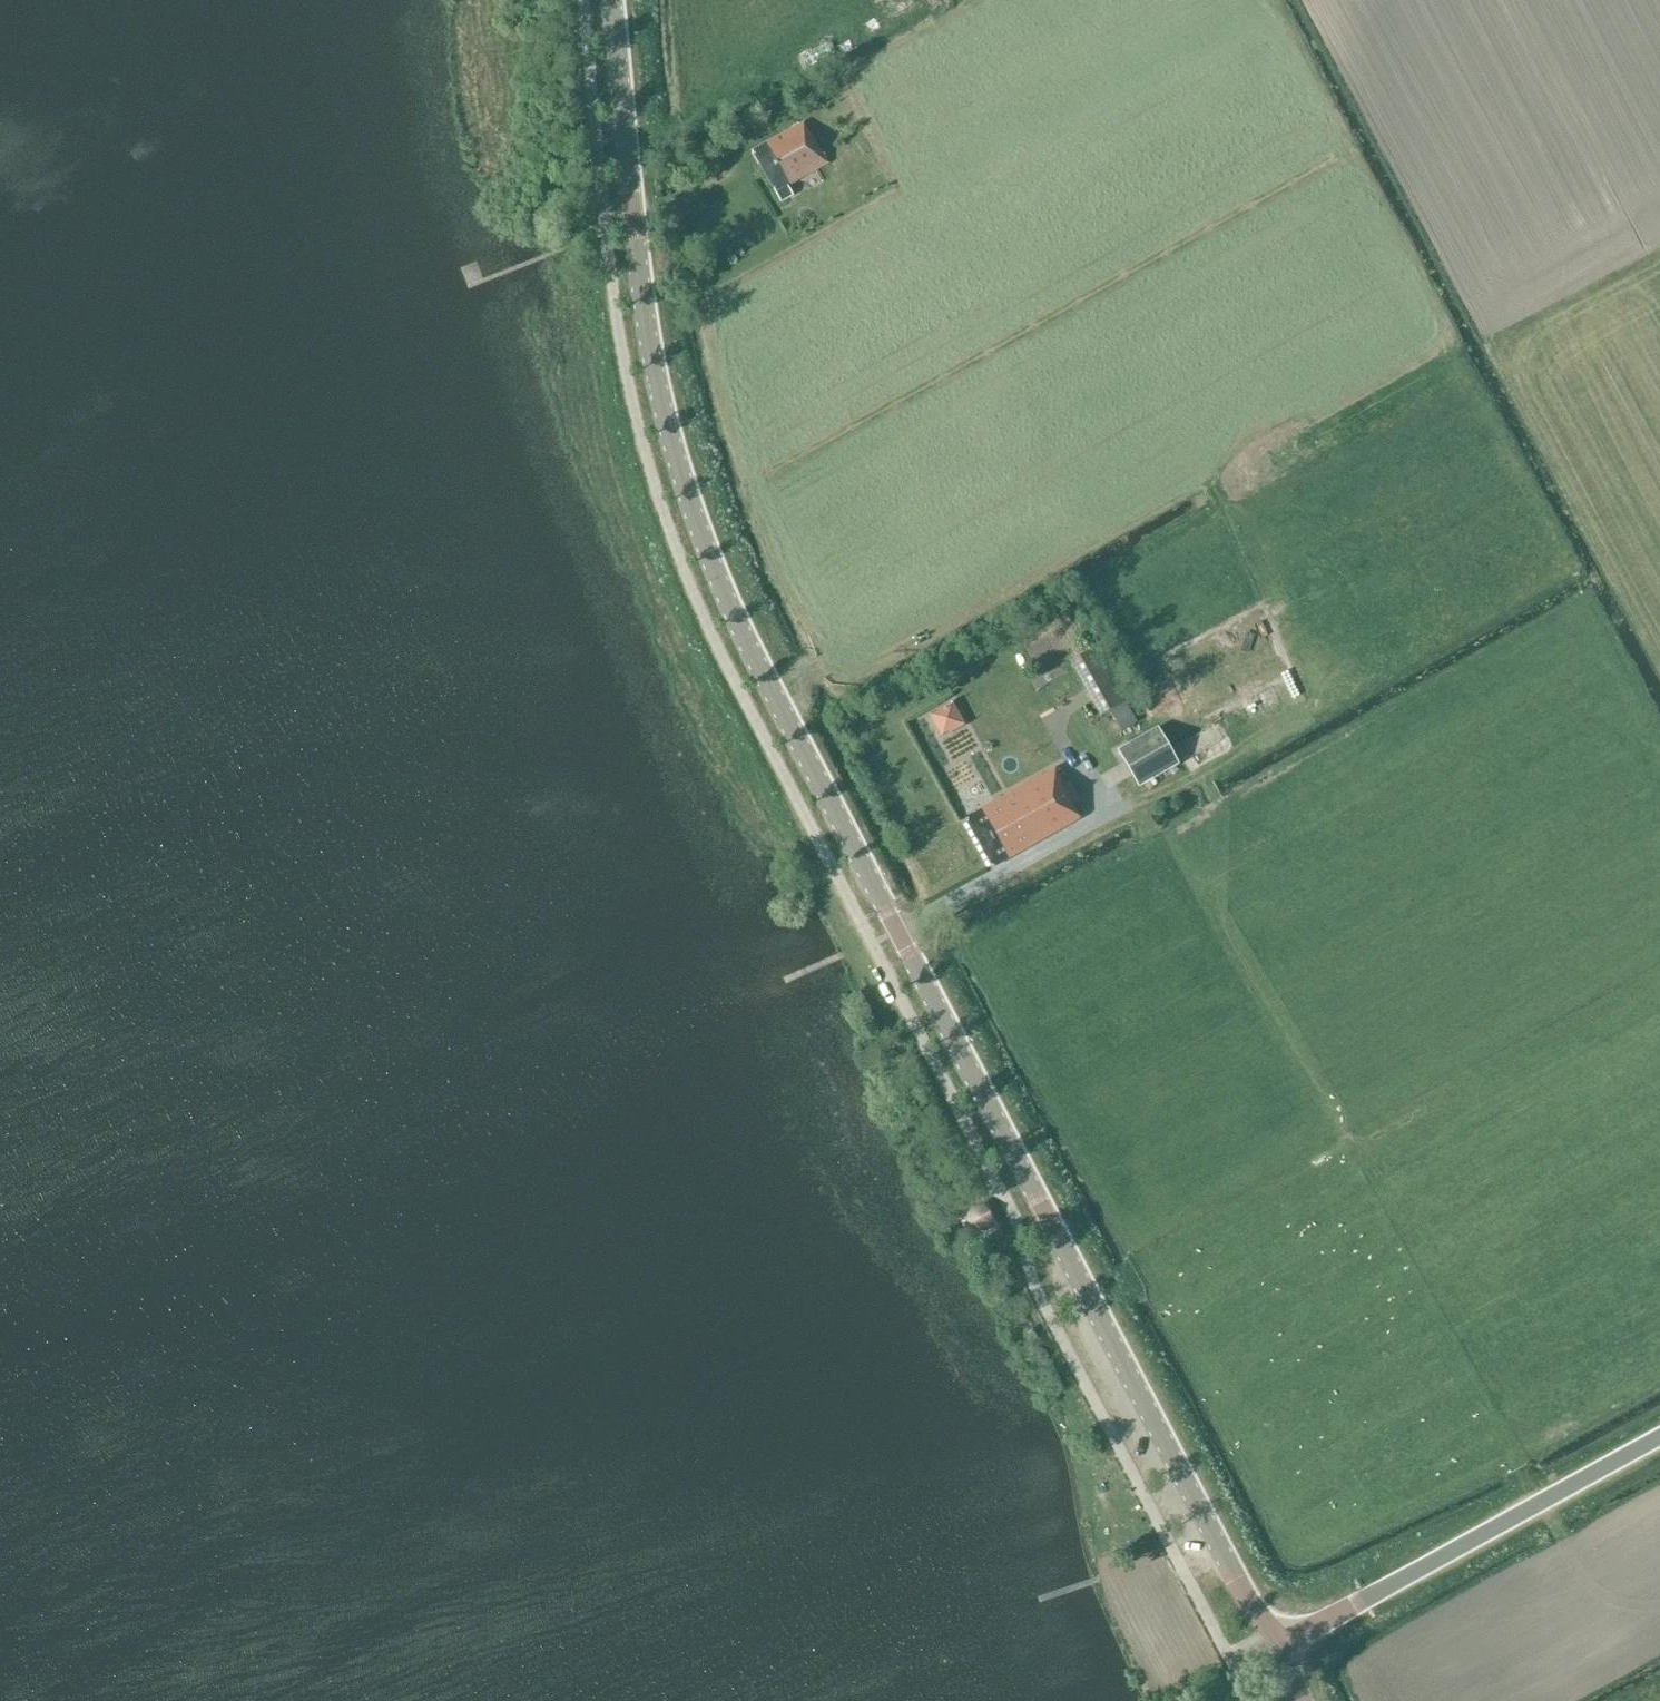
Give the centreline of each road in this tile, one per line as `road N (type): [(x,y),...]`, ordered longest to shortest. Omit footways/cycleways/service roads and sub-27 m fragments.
road 1 (tertiary): [(1283,1644),(1228,1565),(712,566),(652,357),(612,0)]
road 2 (tertiary): [(1283,1644),(1659,1437)]

